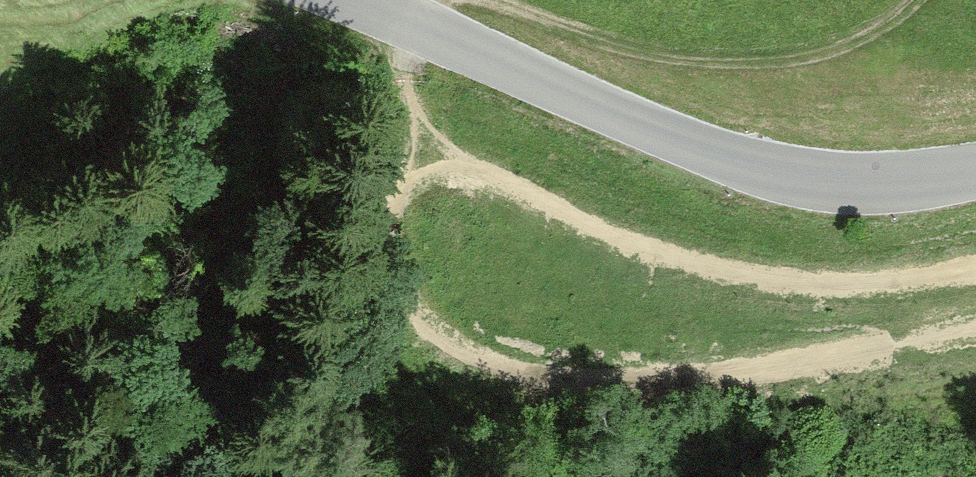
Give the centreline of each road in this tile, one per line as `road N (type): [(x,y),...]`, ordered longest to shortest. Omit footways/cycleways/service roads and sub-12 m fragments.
road 1 (tertiary): [(348,0),(562,100),(790,181),(975,178)]
road 2 (track): [(487,0),(643,58),(787,65),(914,0)]

